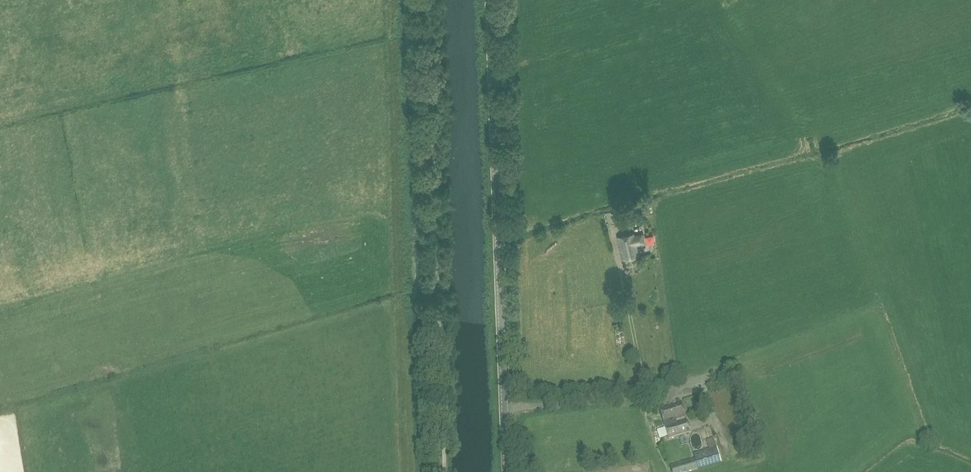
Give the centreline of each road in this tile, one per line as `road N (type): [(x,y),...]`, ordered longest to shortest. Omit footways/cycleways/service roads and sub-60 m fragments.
road 1 (tertiary): [(506,471),(490,0)]

